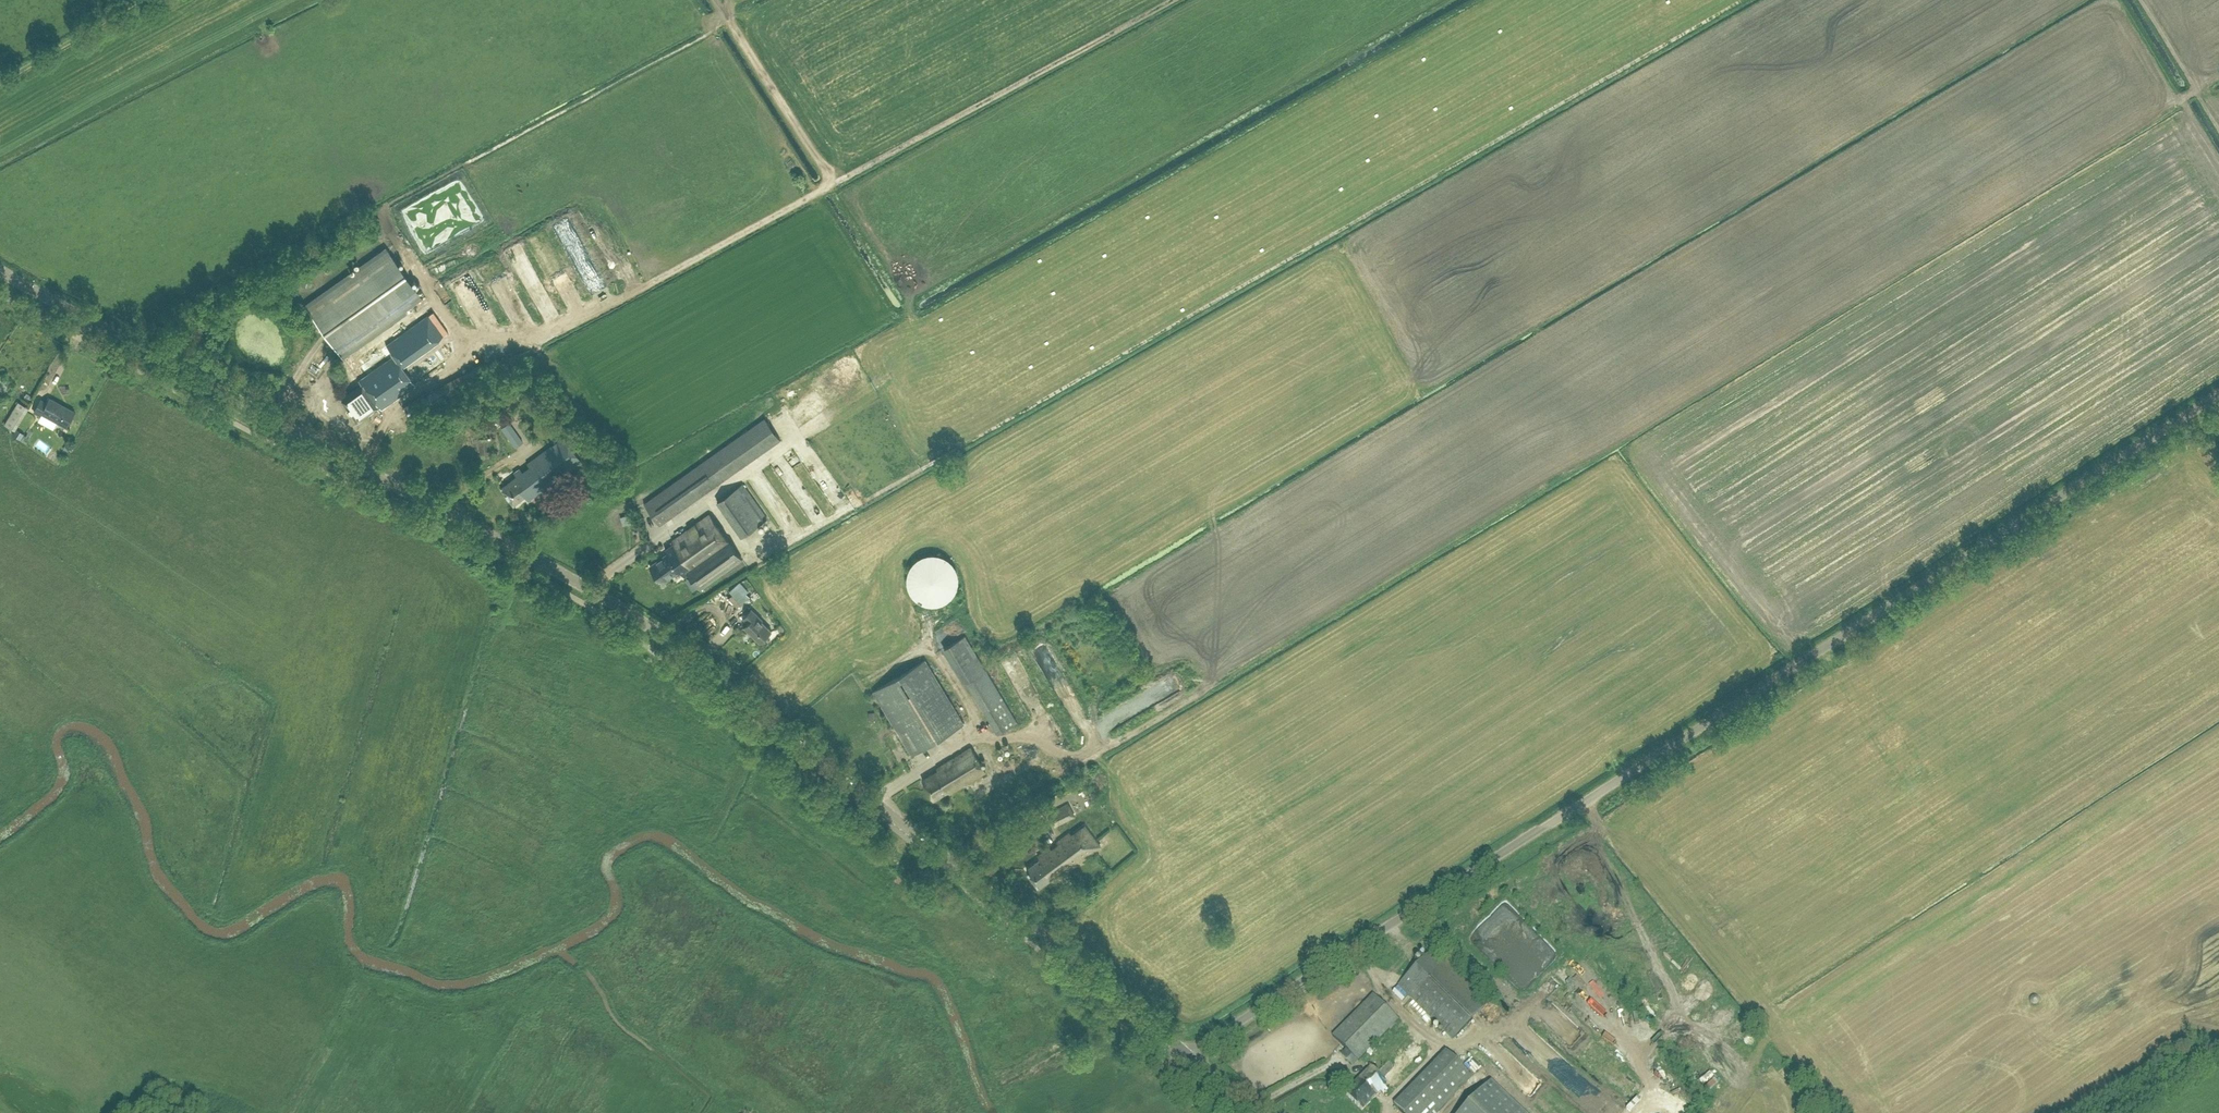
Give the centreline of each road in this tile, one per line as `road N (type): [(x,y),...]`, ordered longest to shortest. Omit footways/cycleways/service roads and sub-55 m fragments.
road 1 (secondary): [(1187,1056),(1043,933),(627,609),(0,267)]
road 2 (unclassified): [(1187,1056),(2218,392)]
road 3 (track): [(0,81),(137,0)]

